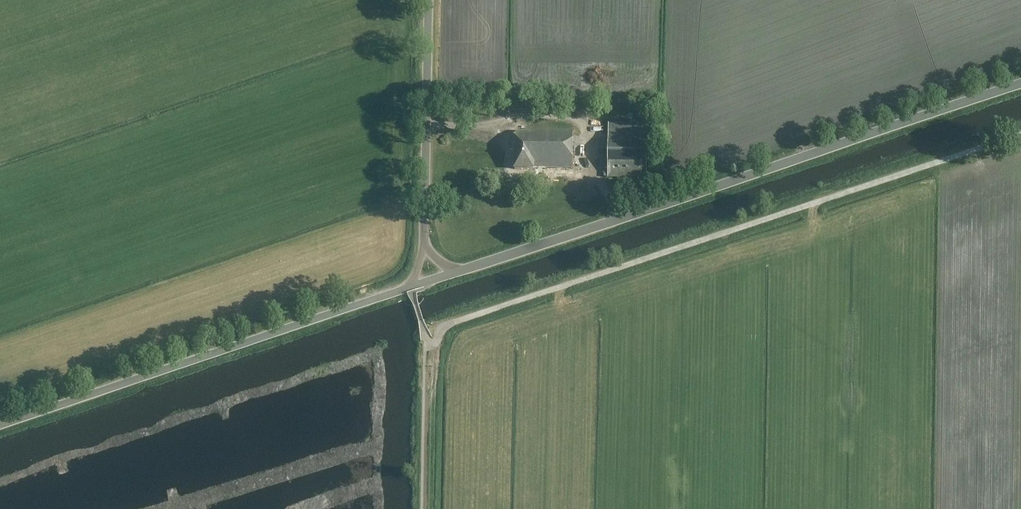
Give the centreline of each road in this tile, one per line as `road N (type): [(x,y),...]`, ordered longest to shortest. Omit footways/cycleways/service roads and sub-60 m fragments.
road 1 (unclassified): [(424,343),(447,324),(1020,132)]
road 2 (unclassified): [(457,272),(1020,83)]
road 3 (unclassified): [(0,425),(408,287)]
road 4 (unclassified): [(424,244),(428,0)]
road 5 (track): [(431,508),(435,341)]

